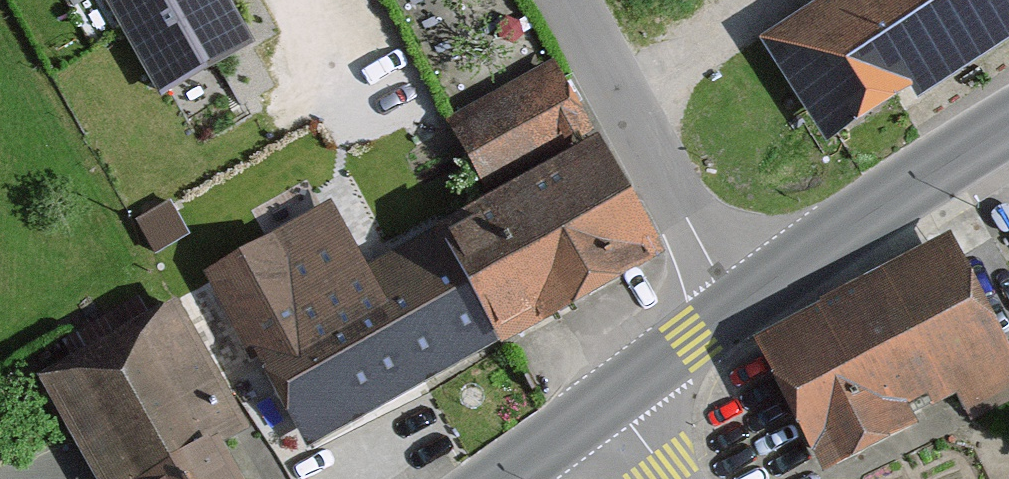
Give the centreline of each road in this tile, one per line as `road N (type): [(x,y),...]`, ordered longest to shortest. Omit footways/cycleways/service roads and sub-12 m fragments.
road 1 (residential): [(737,307),(560,0)]
road 2 (primary): [(737,307),(1008,134)]
road 3 (primary): [(609,397),(737,307)]
road 4 (primary): [(496,478),(609,397)]

